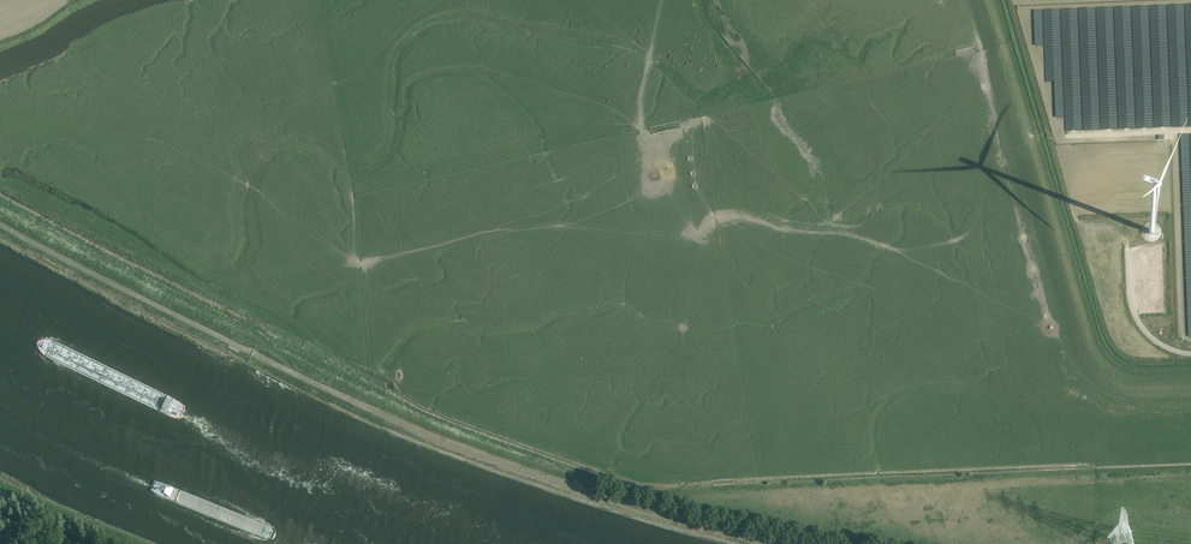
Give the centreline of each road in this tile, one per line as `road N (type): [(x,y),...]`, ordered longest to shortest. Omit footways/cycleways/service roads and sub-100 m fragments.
road 1 (unclassified): [(773,543),(647,511),(423,434),(0,223)]
road 2 (track): [(1190,353),(1163,346),(1141,326),(1130,301),(1127,248)]

